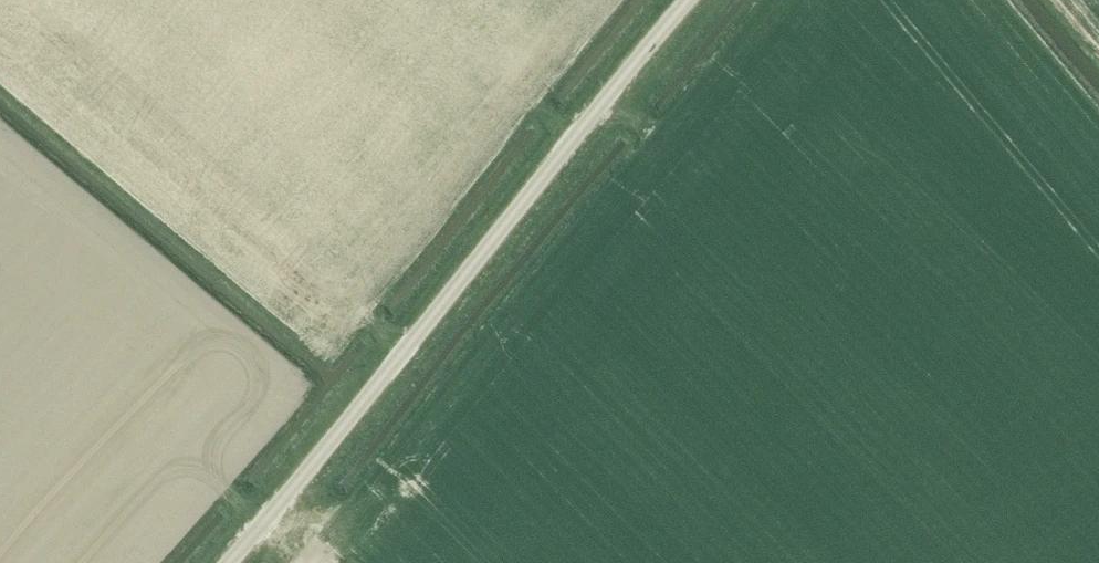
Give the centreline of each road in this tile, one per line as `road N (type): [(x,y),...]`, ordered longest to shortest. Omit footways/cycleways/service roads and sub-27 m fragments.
road 1 (unclassified): [(232,562),(694,0)]

